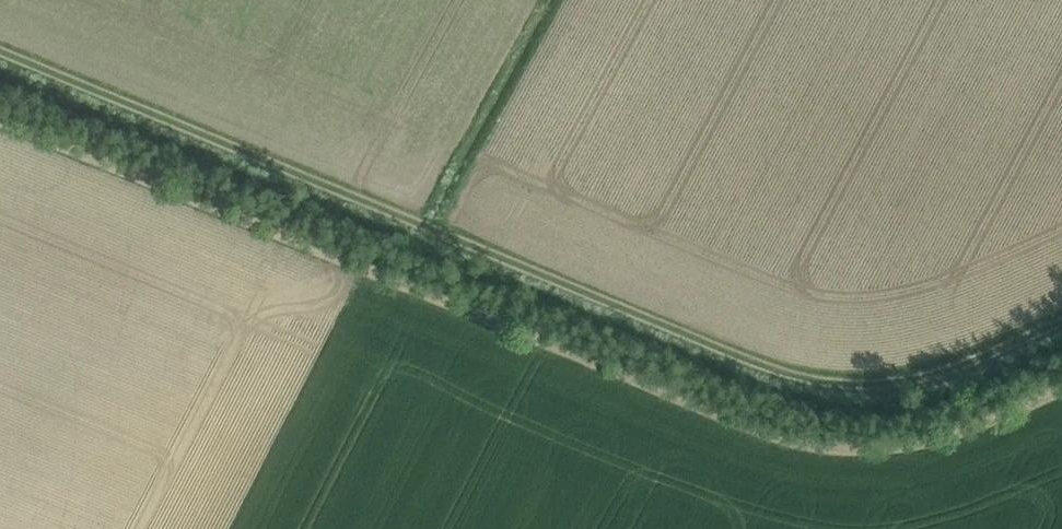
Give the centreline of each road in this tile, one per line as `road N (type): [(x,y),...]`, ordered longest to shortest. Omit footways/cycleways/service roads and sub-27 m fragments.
road 1 (track): [(1061,320),(934,378),(842,379),(731,343),(0,44)]
road 2 (track): [(1061,387),(939,442),(840,451),(715,412),(0,120)]

